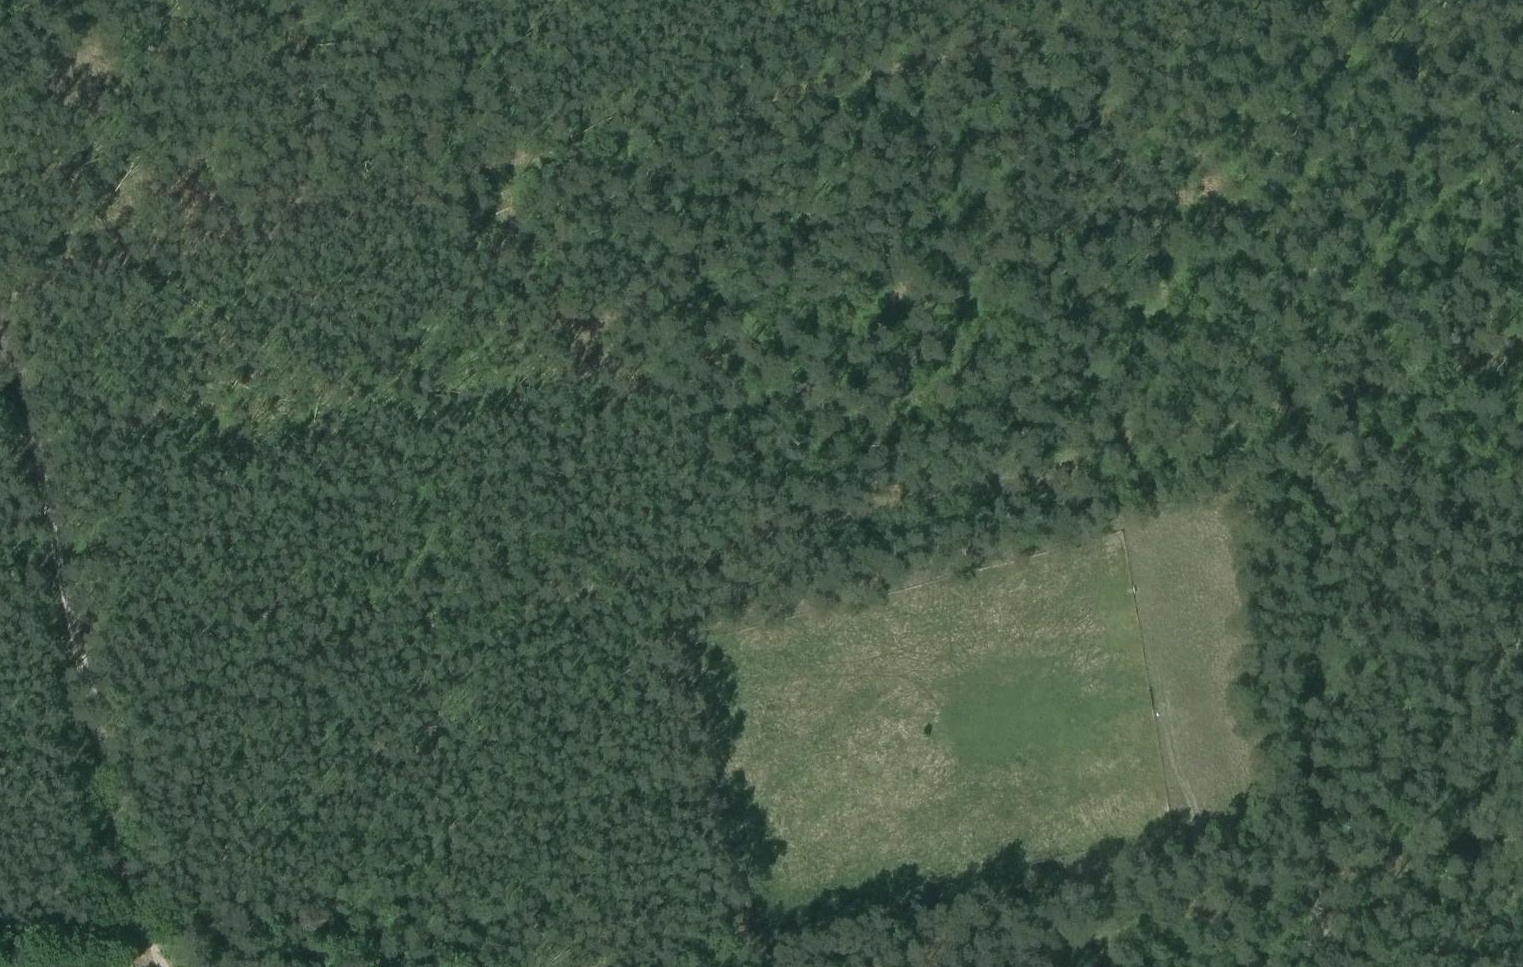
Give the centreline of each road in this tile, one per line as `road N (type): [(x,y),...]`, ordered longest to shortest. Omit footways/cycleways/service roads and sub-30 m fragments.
road 1 (track): [(146,955),(136,880),(0,368)]
road 2 (track): [(146,955),(0,952)]

